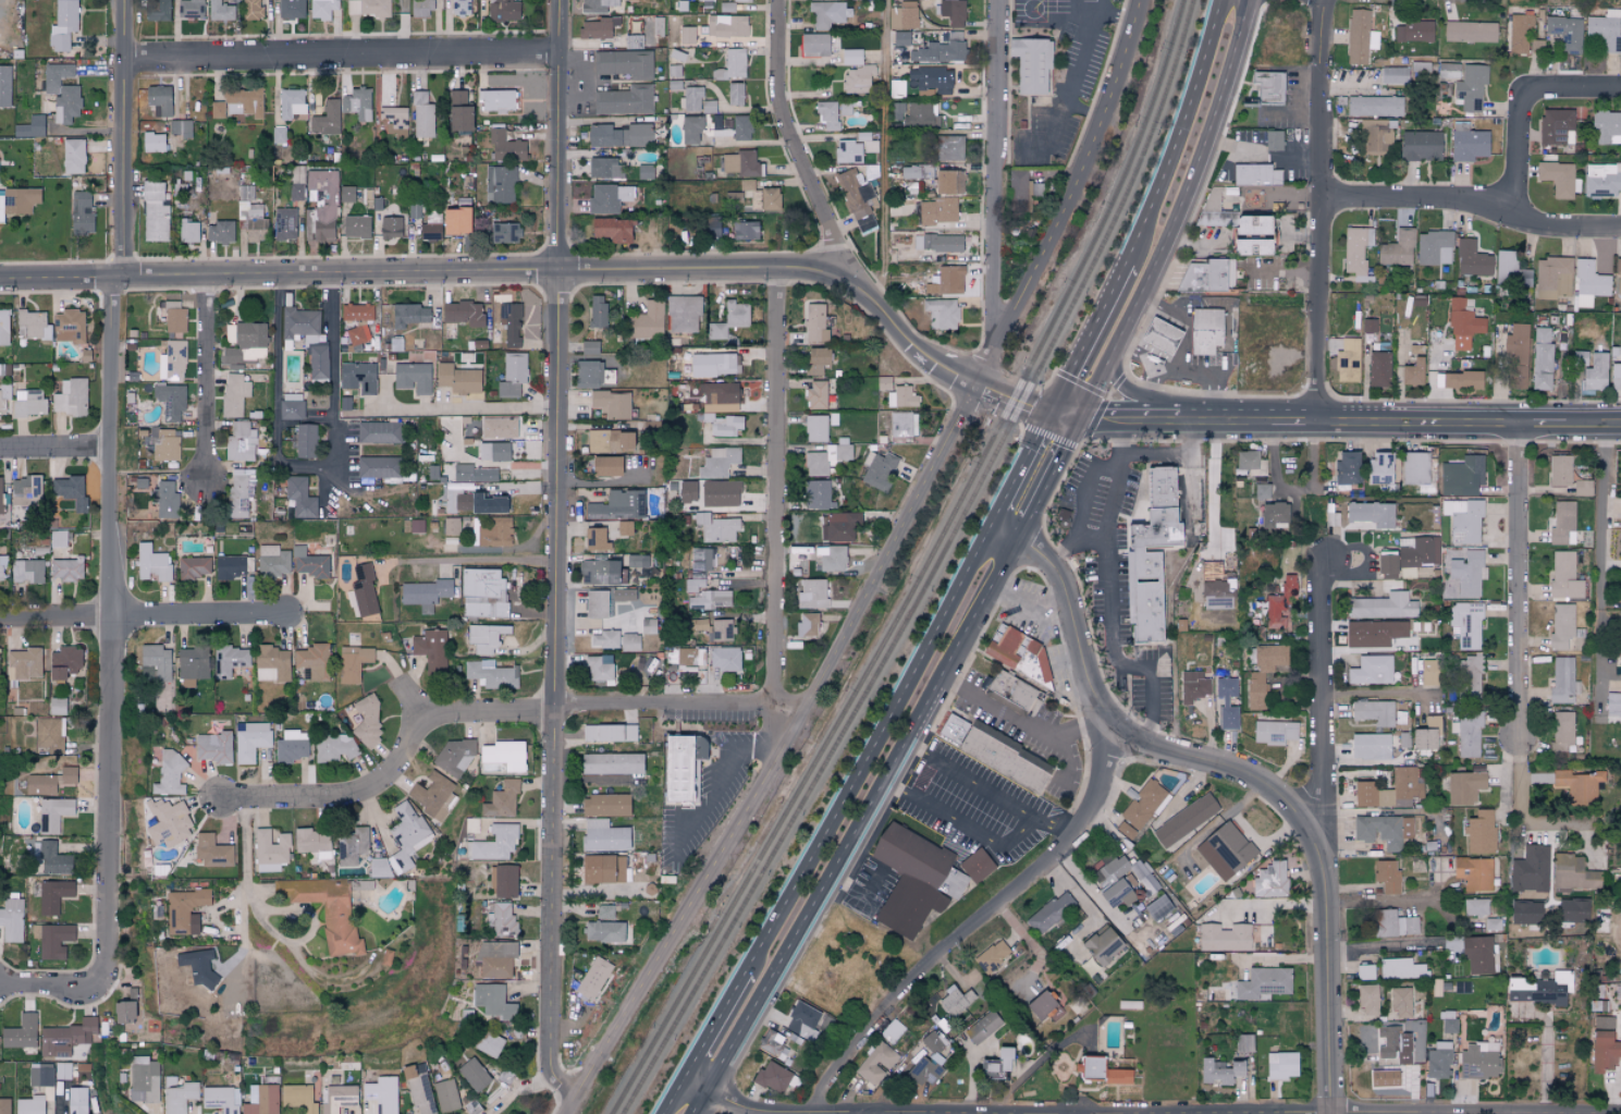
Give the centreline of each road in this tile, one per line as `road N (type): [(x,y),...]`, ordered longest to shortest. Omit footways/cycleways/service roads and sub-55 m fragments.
road 1 (tertiary): [(567,1113),(777,752),(992,358),(1076,192),(1119,85),(1142,0)]
road 2 (residential): [(547,1113),(561,273)]
road 3 (residential): [(1335,1113),(1331,908),(1313,835),(1285,798),(1248,774),(1123,735),(1100,713),(1051,567),(992,527)]
road 4 (secondary): [(695,1113),(1030,523)]
road 5 (residential): [(107,953),(110,276)]
road 6 (residential): [(217,799),(364,792),(396,769),(430,718),(449,712),(803,705)]
road 7 (secondary): [(992,527),(740,979)]
road 8 (residential): [(1100,713),(1100,782),(1072,836),(910,986),(802,1113)]
road 9 (residential): [(782,272),(777,752)]
road 10 (secondary): [(1080,419),(1184,198),(1247,0)]
road 11 (tertiary): [(124,276),(561,273)]
road 12 (residential): [(126,58),(563,59)]
road 13 (residential): [(1318,421),(1324,0)]
road 14 (residential): [(683,1081),(747,1111),(1079,1113)]
road 15 (residential): [(993,0),(992,358)]
road 16 (residential): [(1331,908),(1321,572)]
road 17 (residential): [(1516,733),(1523,425)]
road 18 (tertiary): [(1318,421),(1620,426)]
road 19 (residential): [(1324,200),(1438,200),(1542,224),(1620,228)]
road 20 (residential): [(1438,200),(1521,199),(1523,85),(1620,85)]
road 21 (tertiary): [(561,273),(851,272)]
road 22 (residential): [(851,272),(782,106),(783,0)]
road 23 (secondary): [(1220,0),(1194,93),(1126,262)]
road 24 (residential): [(124,276),(127,0)]
road 25 (tertiary): [(561,273),(563,0)]
road 26 (tertiary): [(1080,419),(1318,421)]
road 27 (tertiary): [(1012,399),(936,377),(851,272)]
road 28 (residential): [(208,483),(205,274)]
road 29 (residential): [(113,622),(288,620)]
road 30 (secondary): [(1126,262),(1047,412)]
road 31 (tertiary): [(0,277),(124,276)]
road 32 (residential): [(0,979),(89,979),(107,953)]

